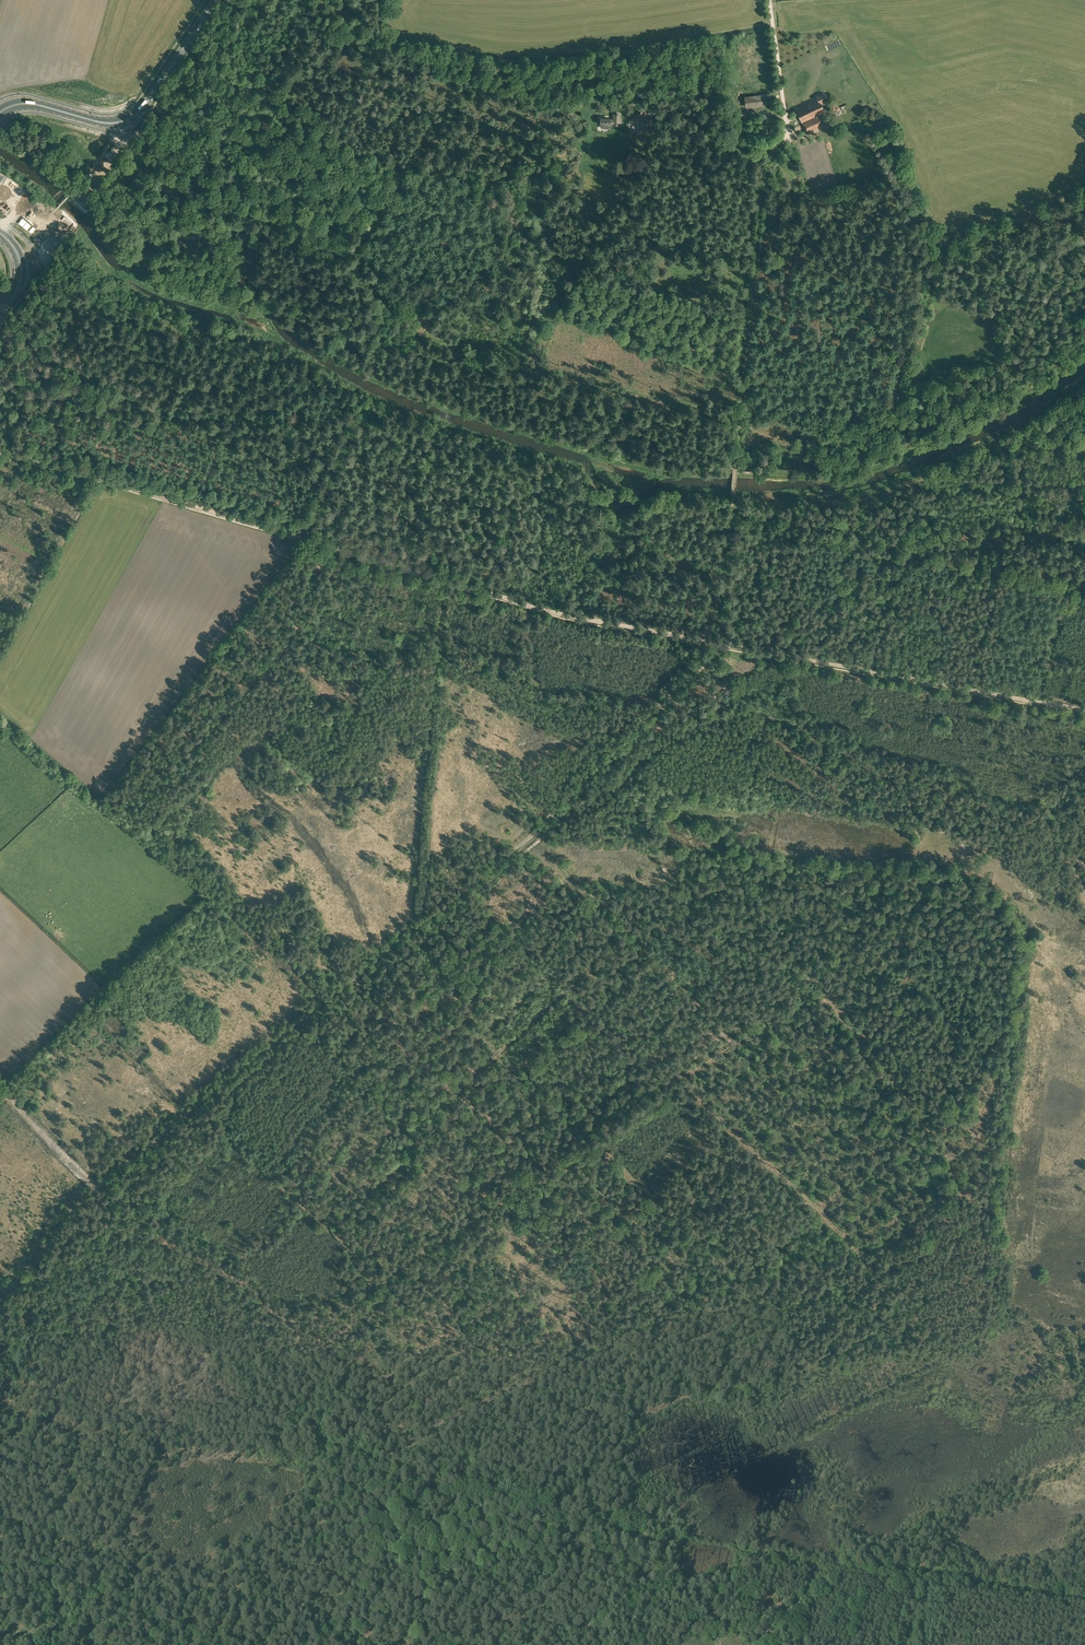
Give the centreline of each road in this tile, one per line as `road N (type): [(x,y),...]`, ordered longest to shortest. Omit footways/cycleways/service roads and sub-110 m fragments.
road 1 (track): [(733,492),(760,156),(788,133),(769,0)]
road 2 (track): [(717,645),(541,611),(314,543)]
road 3 (secondary): [(0,311),(217,0)]
road 4 (track): [(1084,712),(717,645)]
road 5 (track): [(314,543),(35,461)]
road 6 (track): [(0,1091),(94,1186)]

